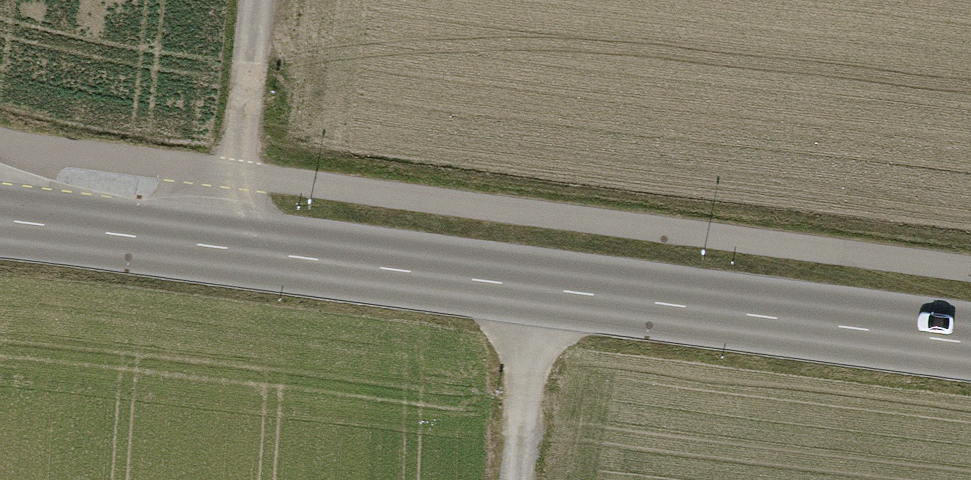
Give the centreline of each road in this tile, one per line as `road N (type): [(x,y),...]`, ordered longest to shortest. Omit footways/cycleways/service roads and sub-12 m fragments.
road 1 (tertiary): [(970,344),(0,219)]
road 2 (track): [(256,0),(232,249)]
road 3 (track): [(530,285),(517,479)]

